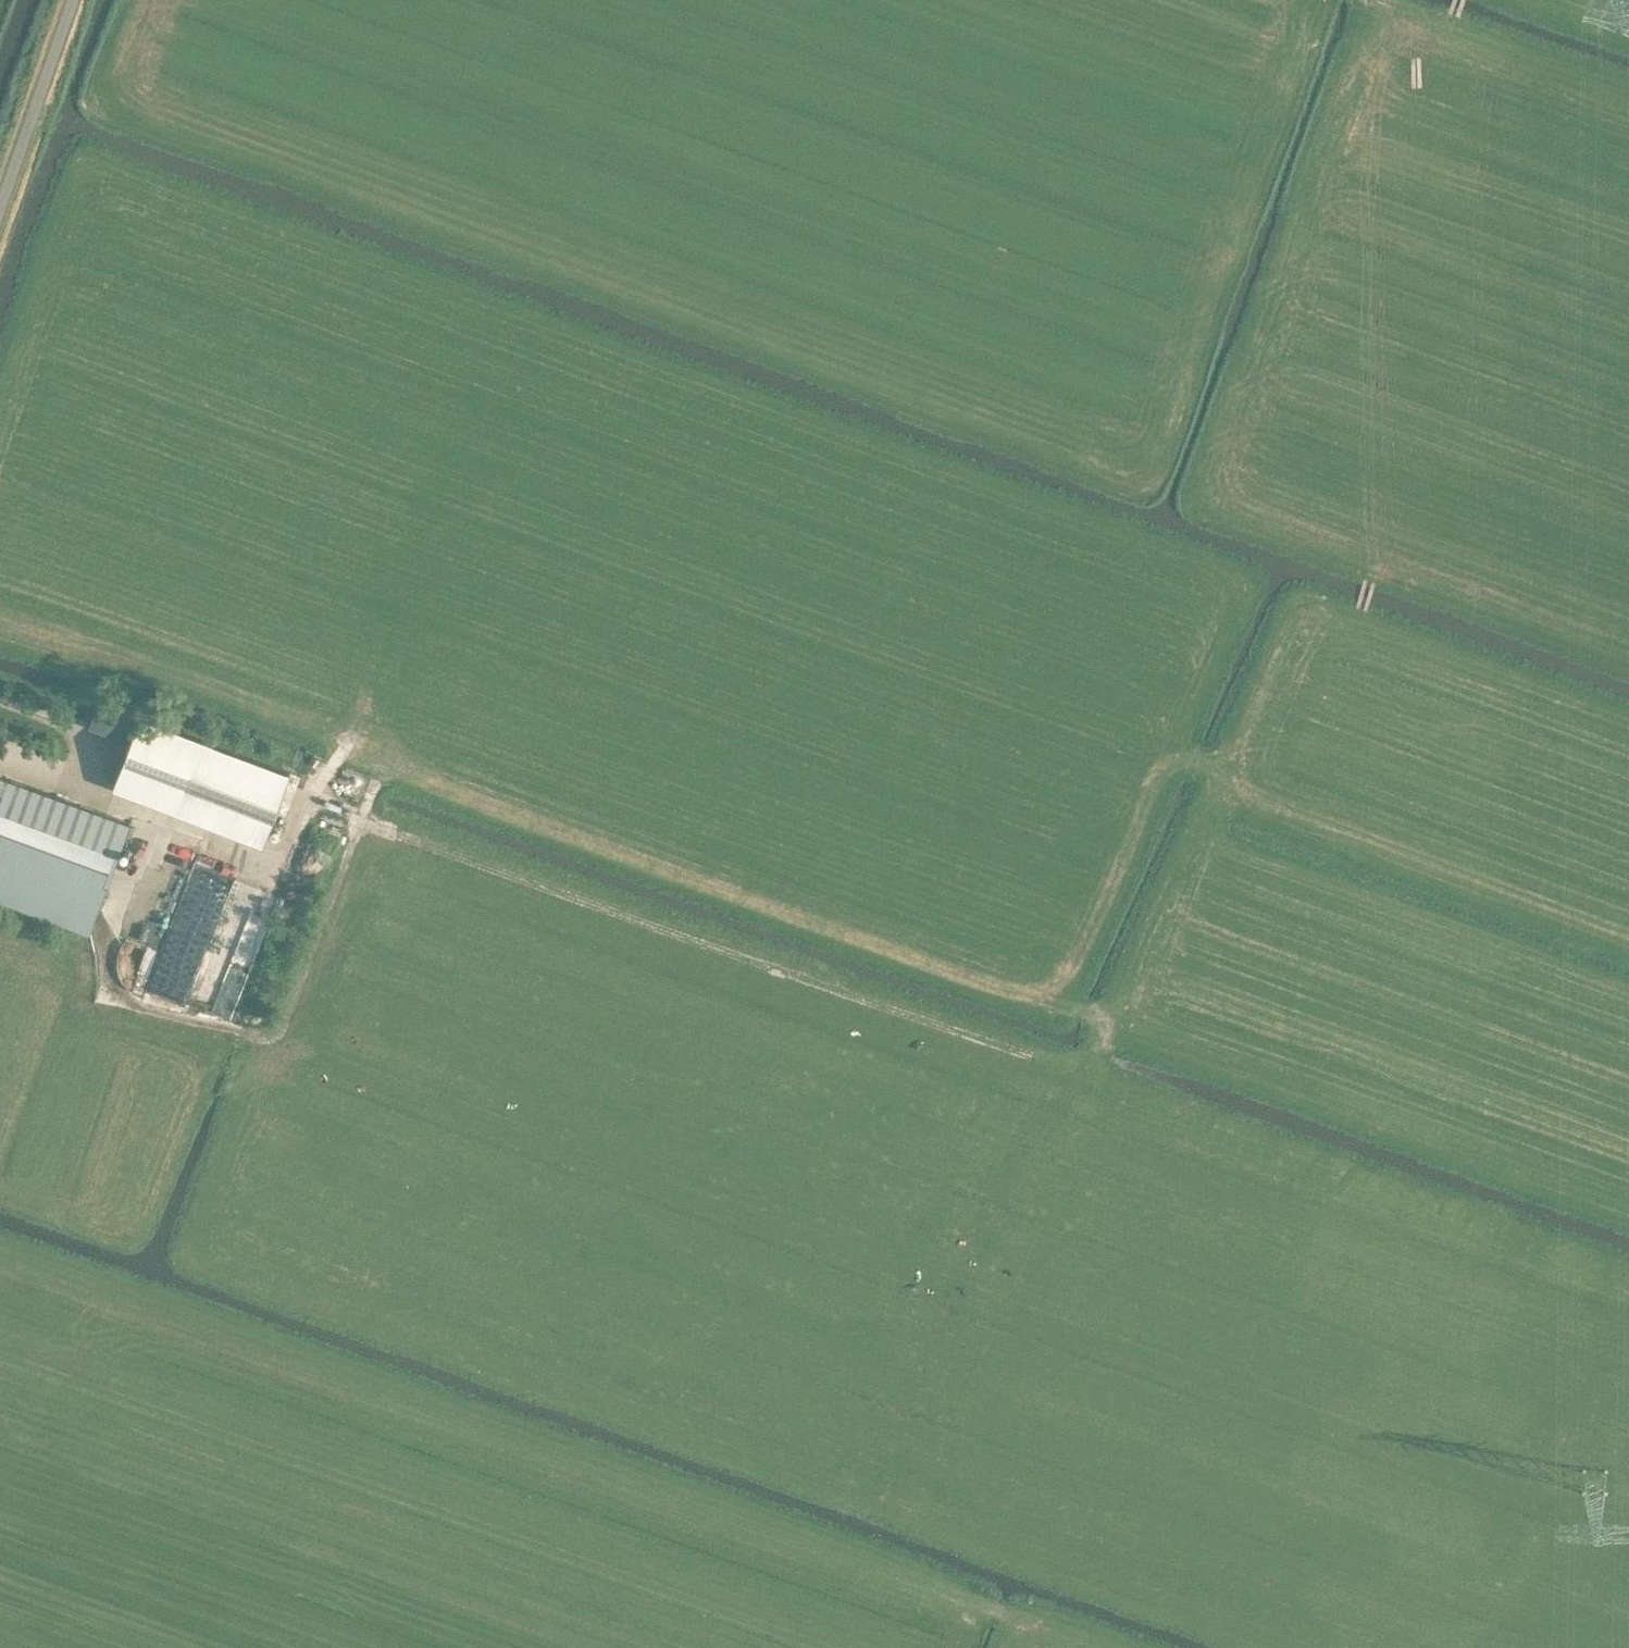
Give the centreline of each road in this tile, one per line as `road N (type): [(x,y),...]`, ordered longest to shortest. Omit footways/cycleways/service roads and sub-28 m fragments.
road 1 (track): [(1113,1647),(0,1255)]
road 2 (unclassified): [(0,215),(76,0)]

